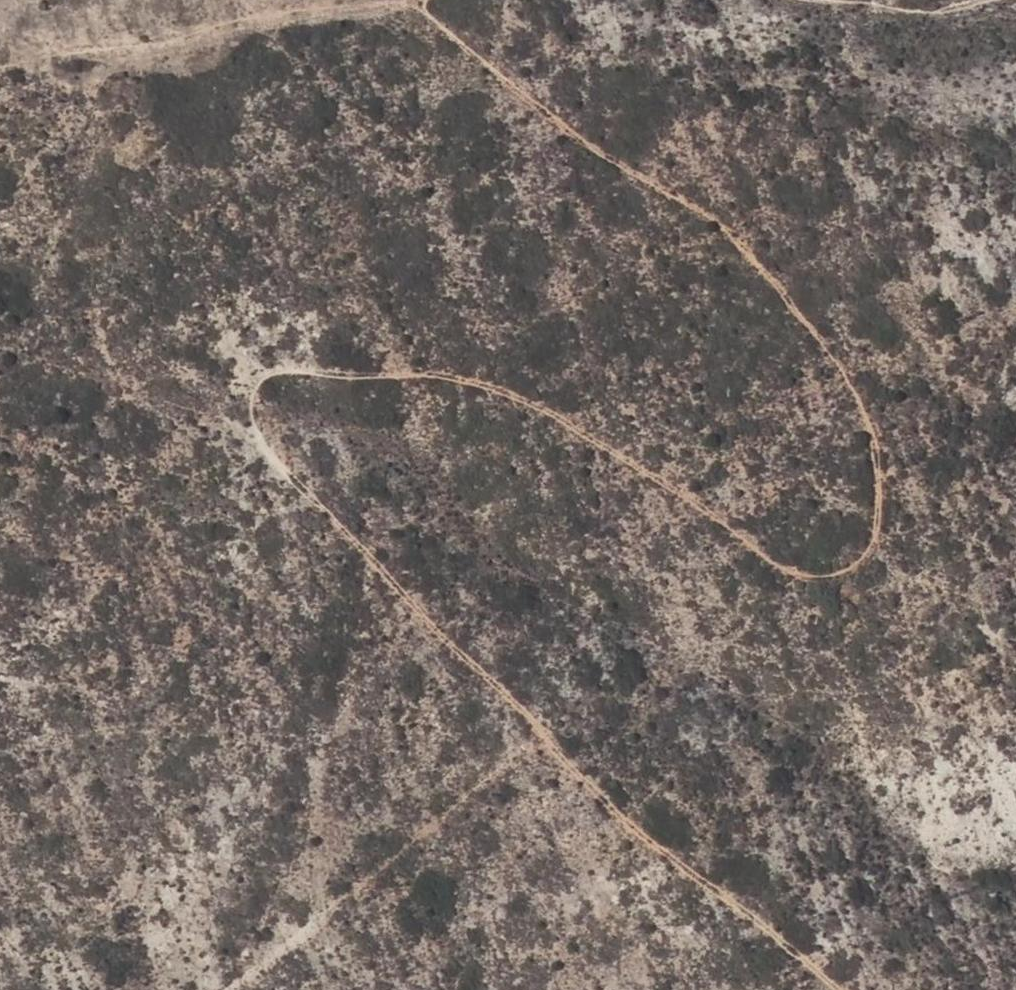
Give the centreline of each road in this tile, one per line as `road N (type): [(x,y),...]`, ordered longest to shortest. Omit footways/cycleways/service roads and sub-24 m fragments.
road 1 (track): [(831,989),(697,855),(631,825),(336,530),(265,435),(274,373),(434,368),(469,373),(656,463),(749,533),(800,560),(826,567),(851,555),(875,500),(877,468),(849,368),(792,279),(670,192),(559,98),(411,0)]
road 2 (track): [(252,989),(543,730)]
road 3 (track): [(0,63),(371,0)]

